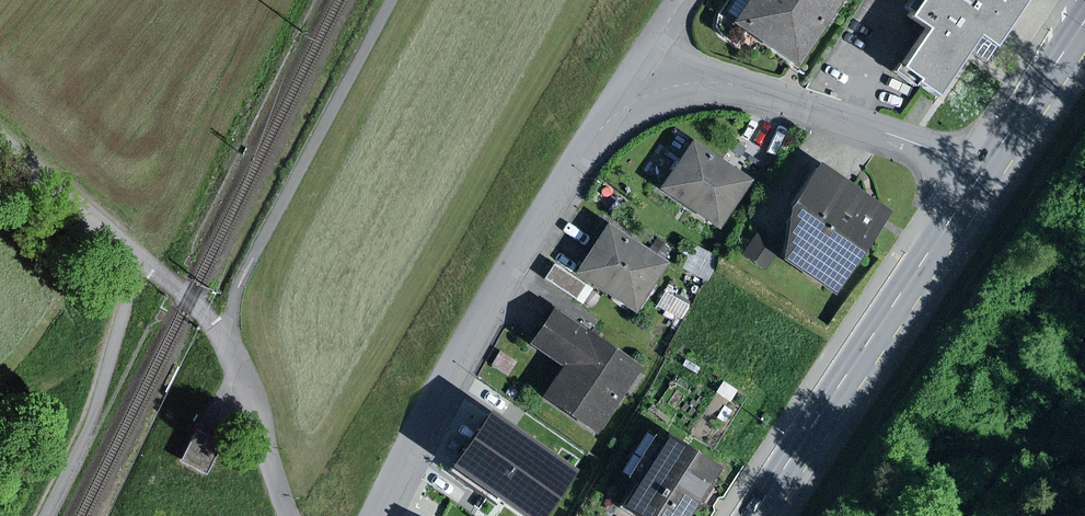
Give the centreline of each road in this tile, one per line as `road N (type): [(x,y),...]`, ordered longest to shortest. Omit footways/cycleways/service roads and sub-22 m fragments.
road 1 (residential): [(659,66),(562,186),(378,515)]
road 2 (track): [(296,515),(267,401),(231,336),(0,142)]
road 3 (primary): [(981,171),(753,515)]
road 4 (residential): [(981,171),(659,66)]
road 5 (primary): [(1084,20),(981,171)]

